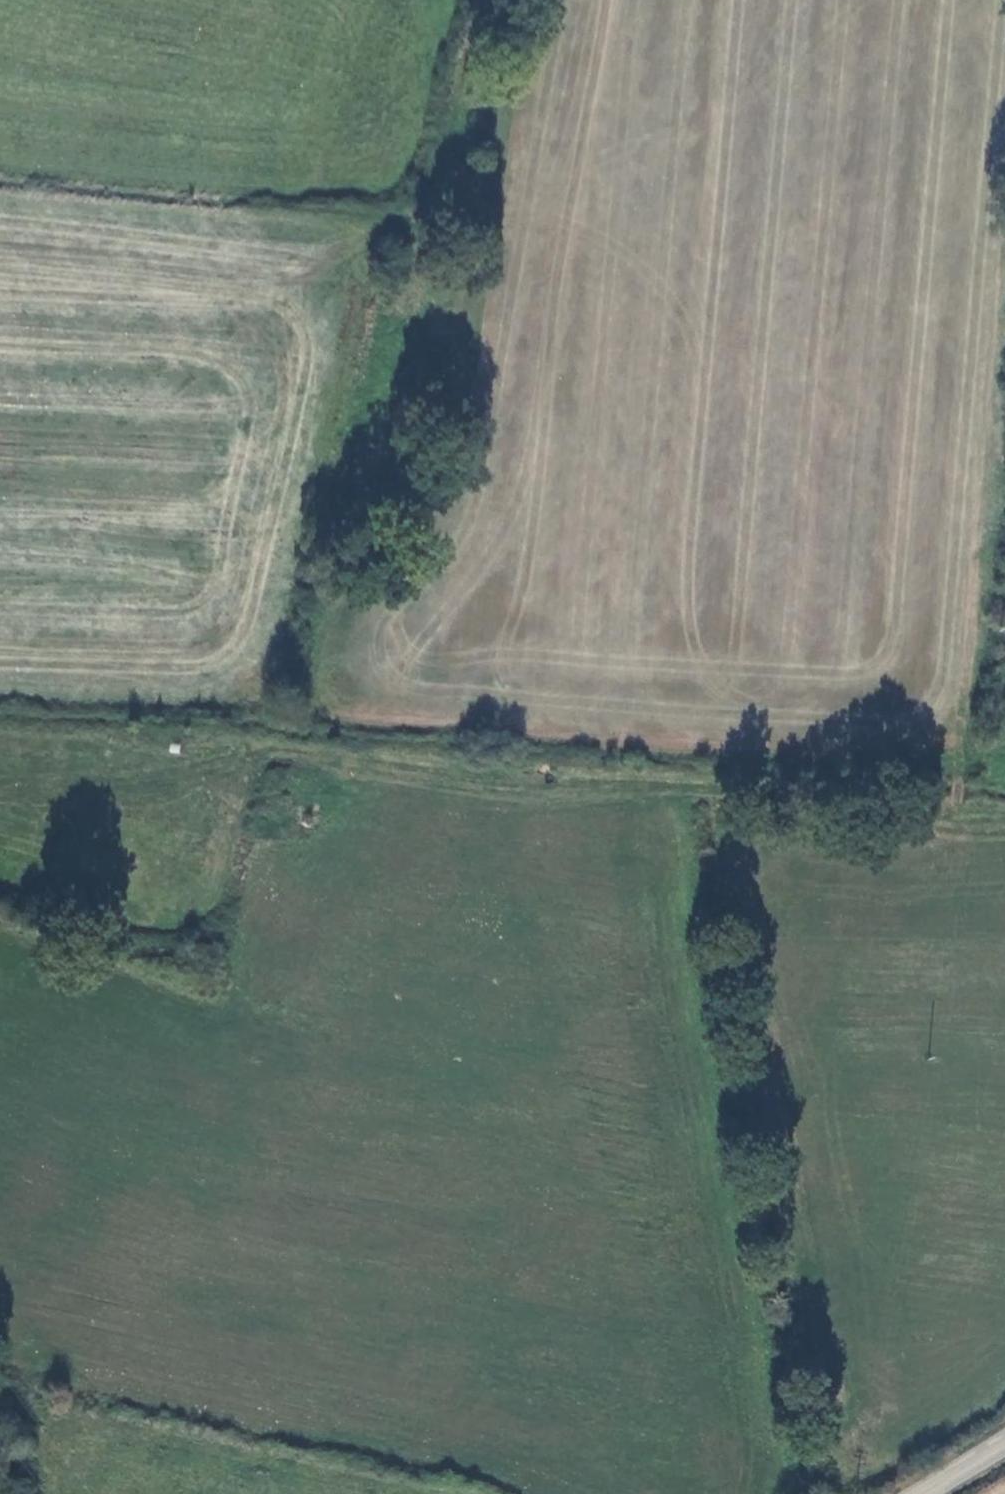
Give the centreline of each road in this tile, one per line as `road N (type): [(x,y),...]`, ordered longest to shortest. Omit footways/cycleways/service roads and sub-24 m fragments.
road 1 (track): [(956,814),(1004,375)]
road 2 (track): [(382,238),(424,232),(434,215),(498,0)]

